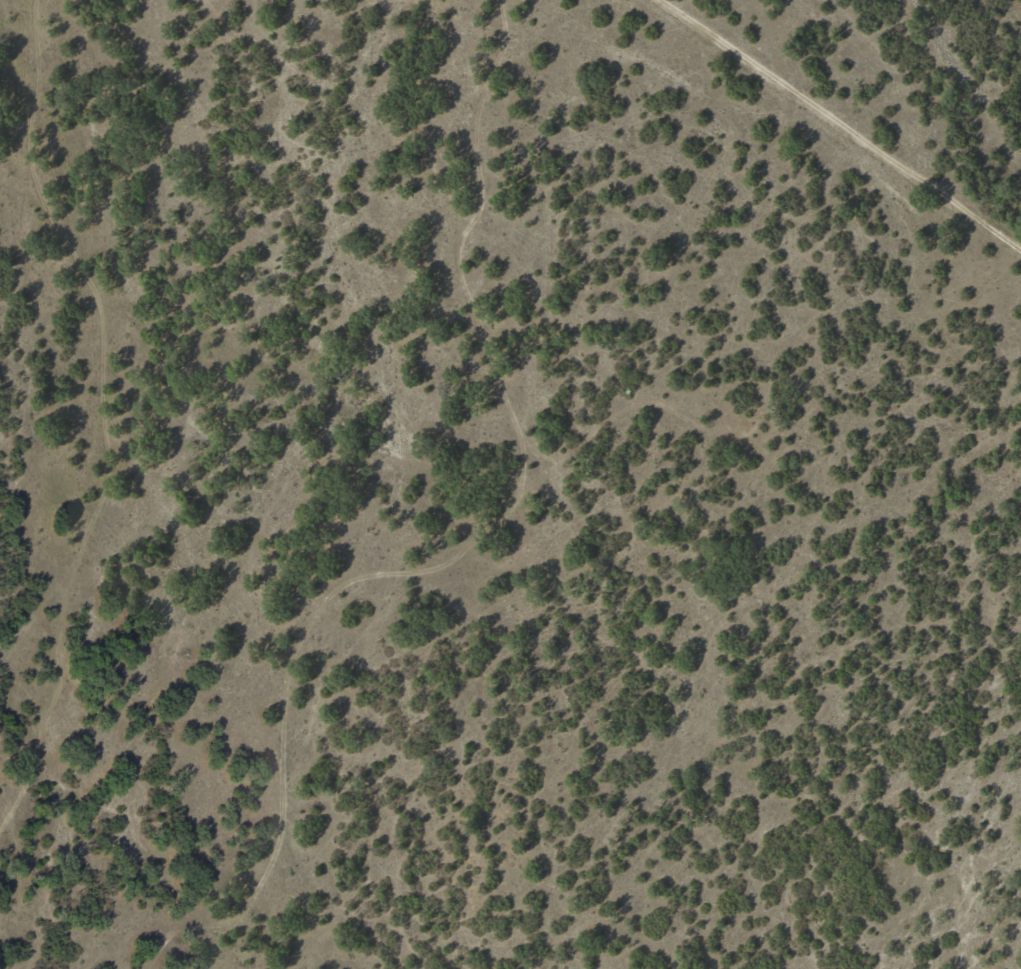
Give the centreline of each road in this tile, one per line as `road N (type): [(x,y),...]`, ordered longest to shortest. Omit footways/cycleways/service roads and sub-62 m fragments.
road 1 (residential): [(173,968),(204,924),(308,661),(550,506),(679,377),(738,238),(748,29)]
road 2 (residential): [(1020,212),(704,0)]

